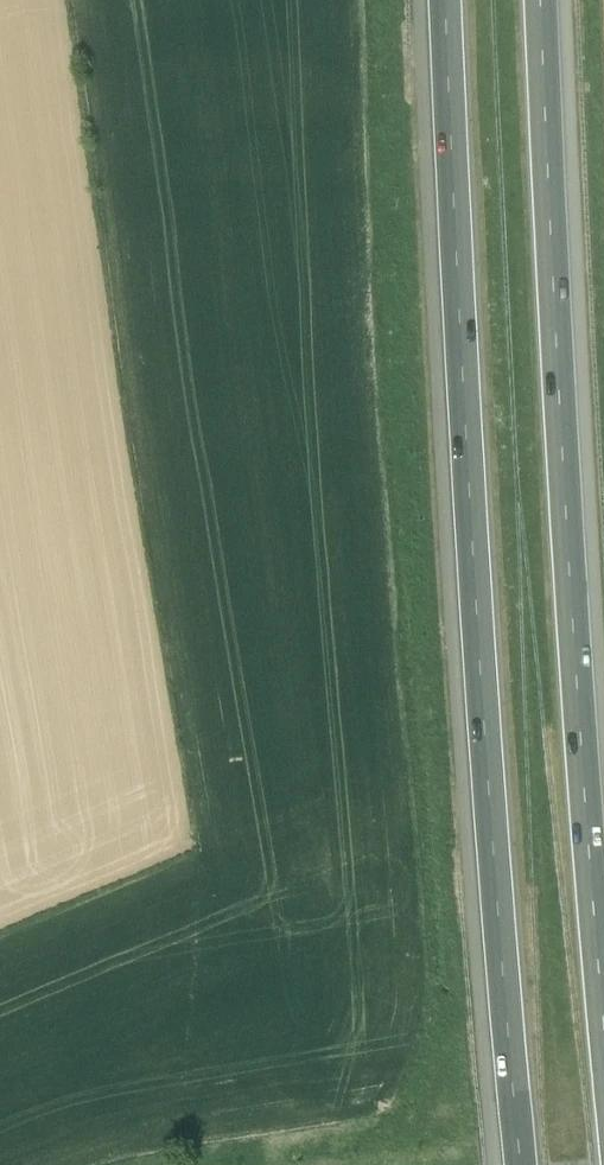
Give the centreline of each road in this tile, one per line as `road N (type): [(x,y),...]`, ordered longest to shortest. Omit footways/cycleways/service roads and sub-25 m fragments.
road 1 (motorway): [(444,0),(479,638),(520,1164)]
road 2 (motorway): [(603,998),(573,627),(541,0)]

